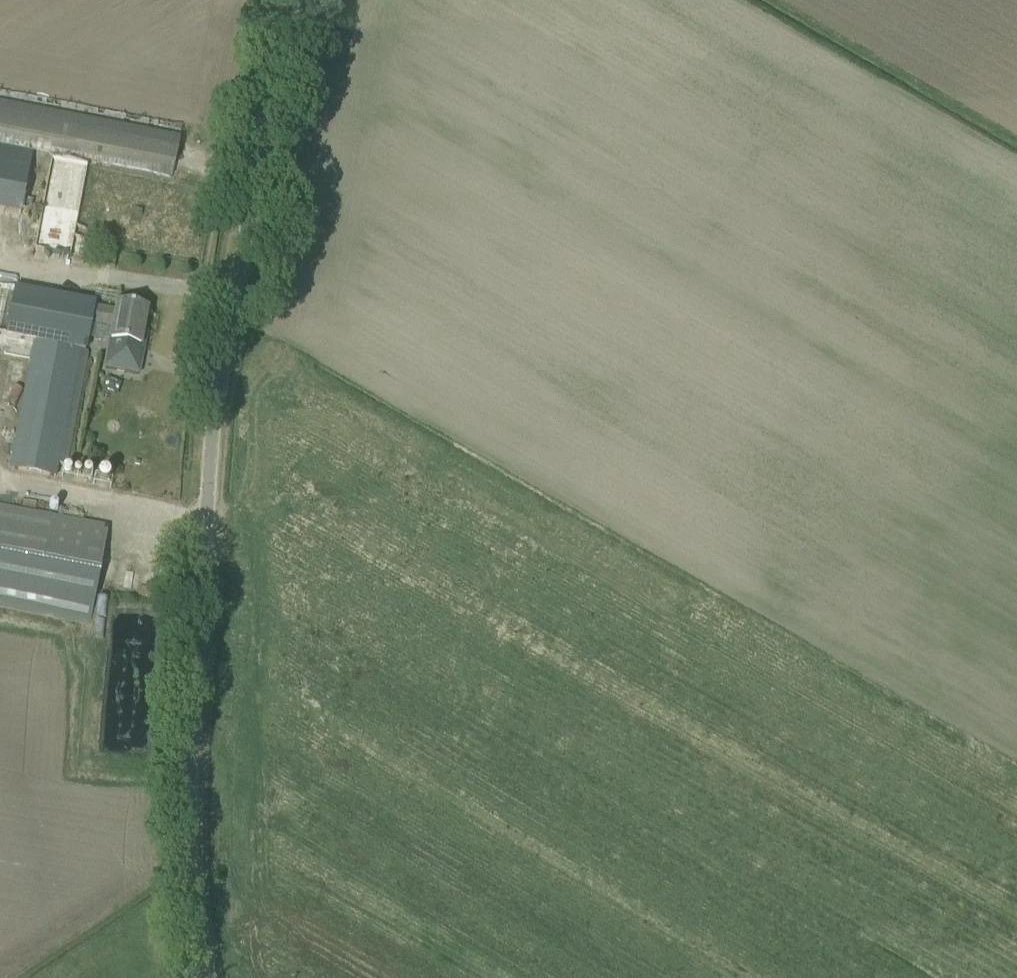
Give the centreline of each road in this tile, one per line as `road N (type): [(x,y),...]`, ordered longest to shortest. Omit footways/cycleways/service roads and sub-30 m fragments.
road 1 (residential): [(207,977),(194,905),(189,736),(244,233),(288,0)]

